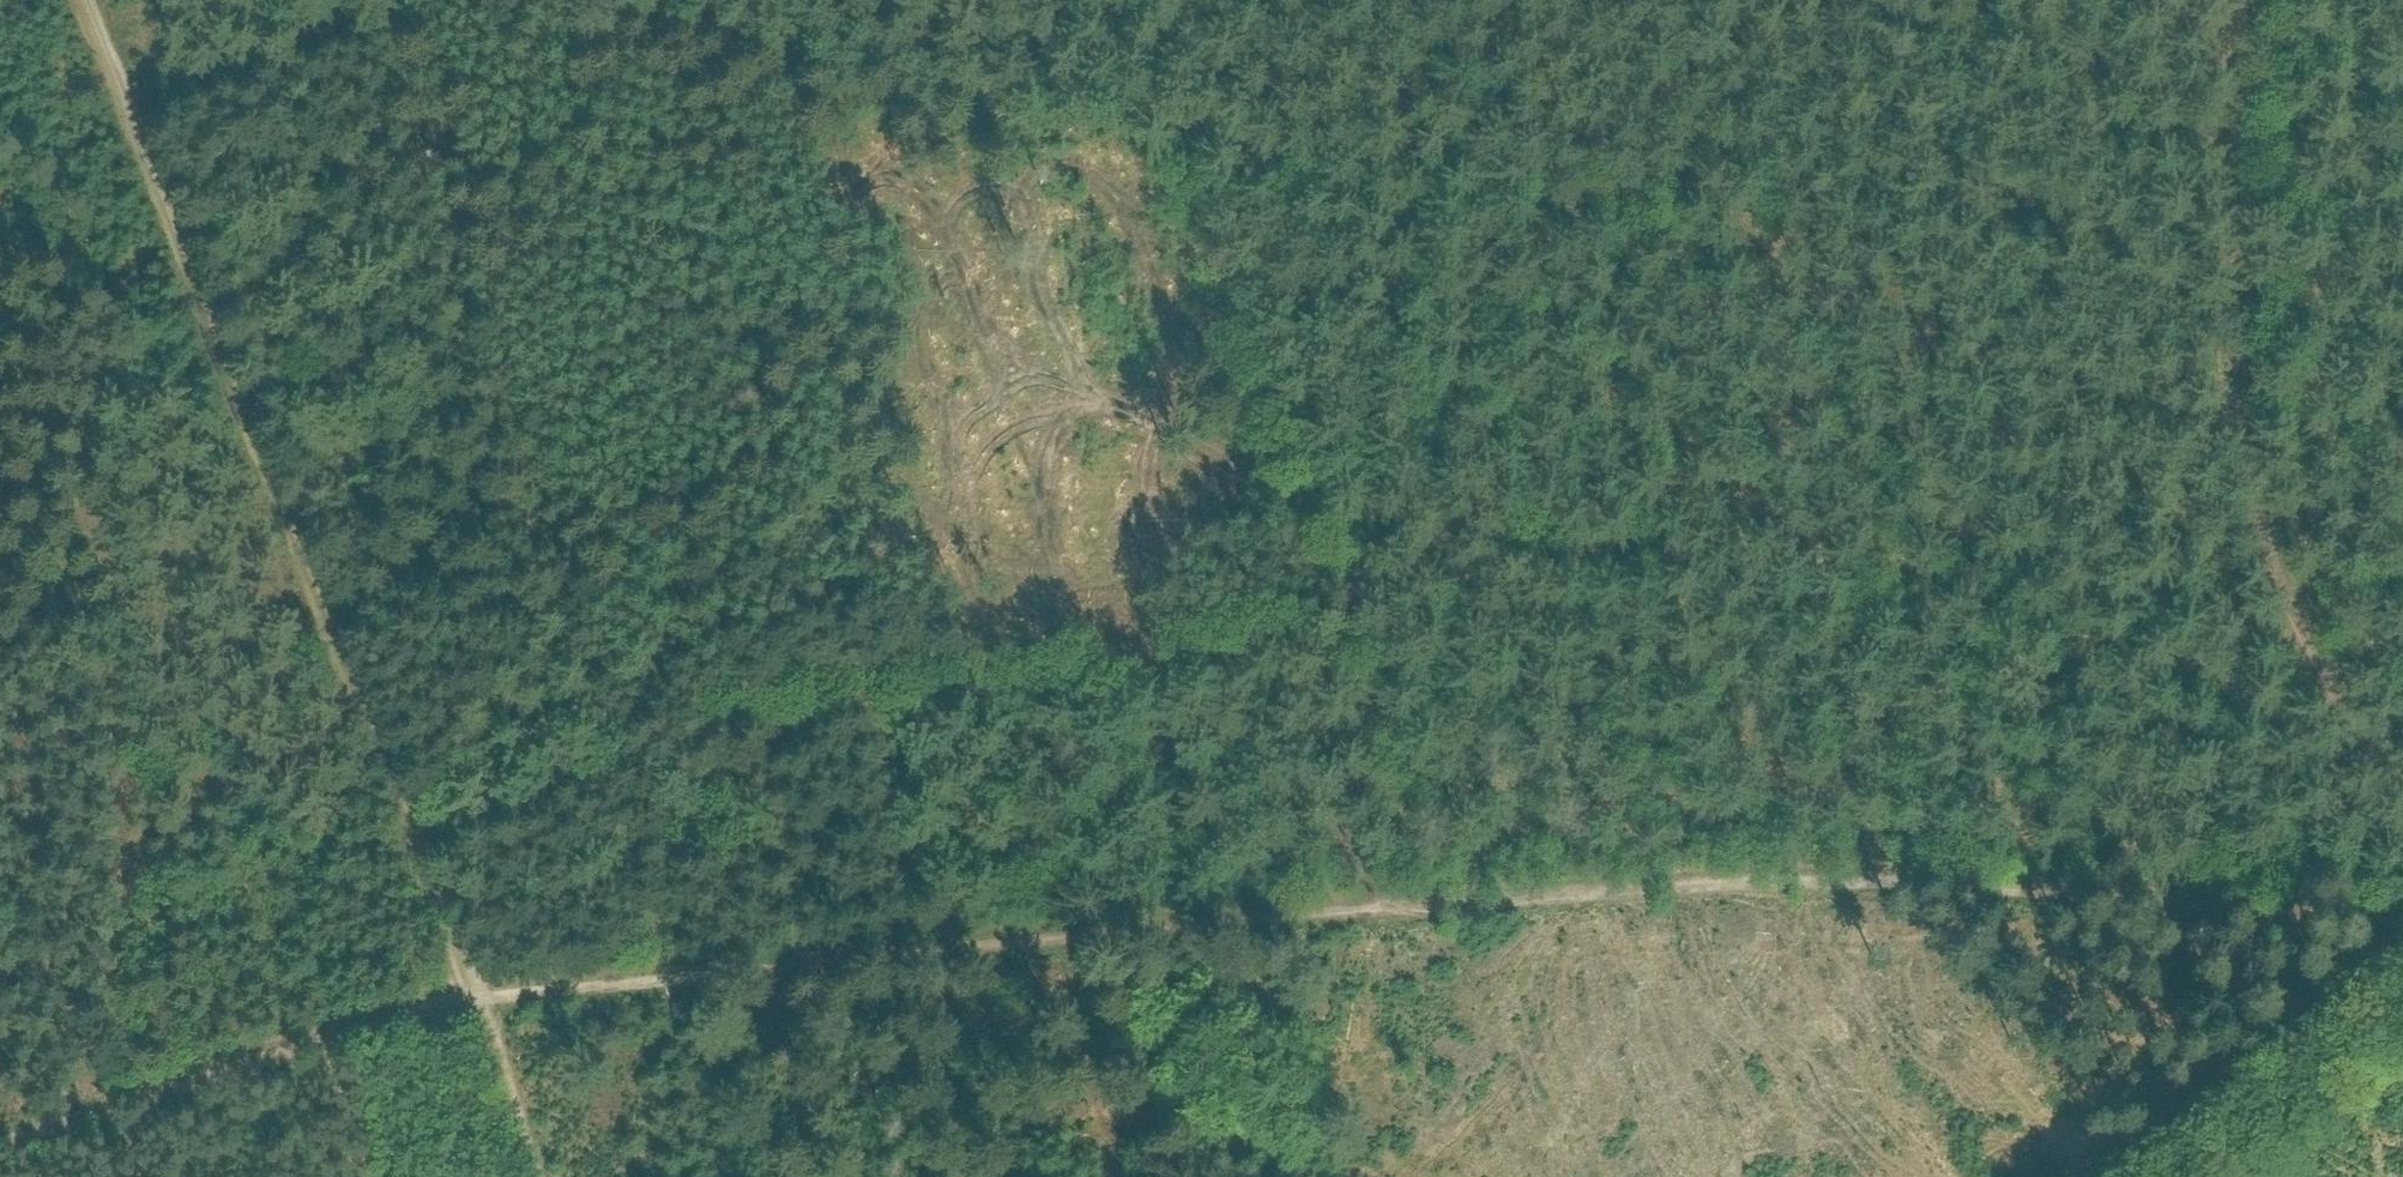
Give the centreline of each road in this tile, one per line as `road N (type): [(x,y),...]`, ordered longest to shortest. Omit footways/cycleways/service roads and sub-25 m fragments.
road 1 (track): [(0,1142),(482,998),(984,938),(1701,887),(2071,886),(2317,898),(2402,913)]
road 2 (track): [(540,1176),(481,994),(89,0)]
road 3 (track): [(2402,760),(2286,541),(2265,477),(2246,0)]
road 4 (track): [(2402,1013),(2201,1176)]

